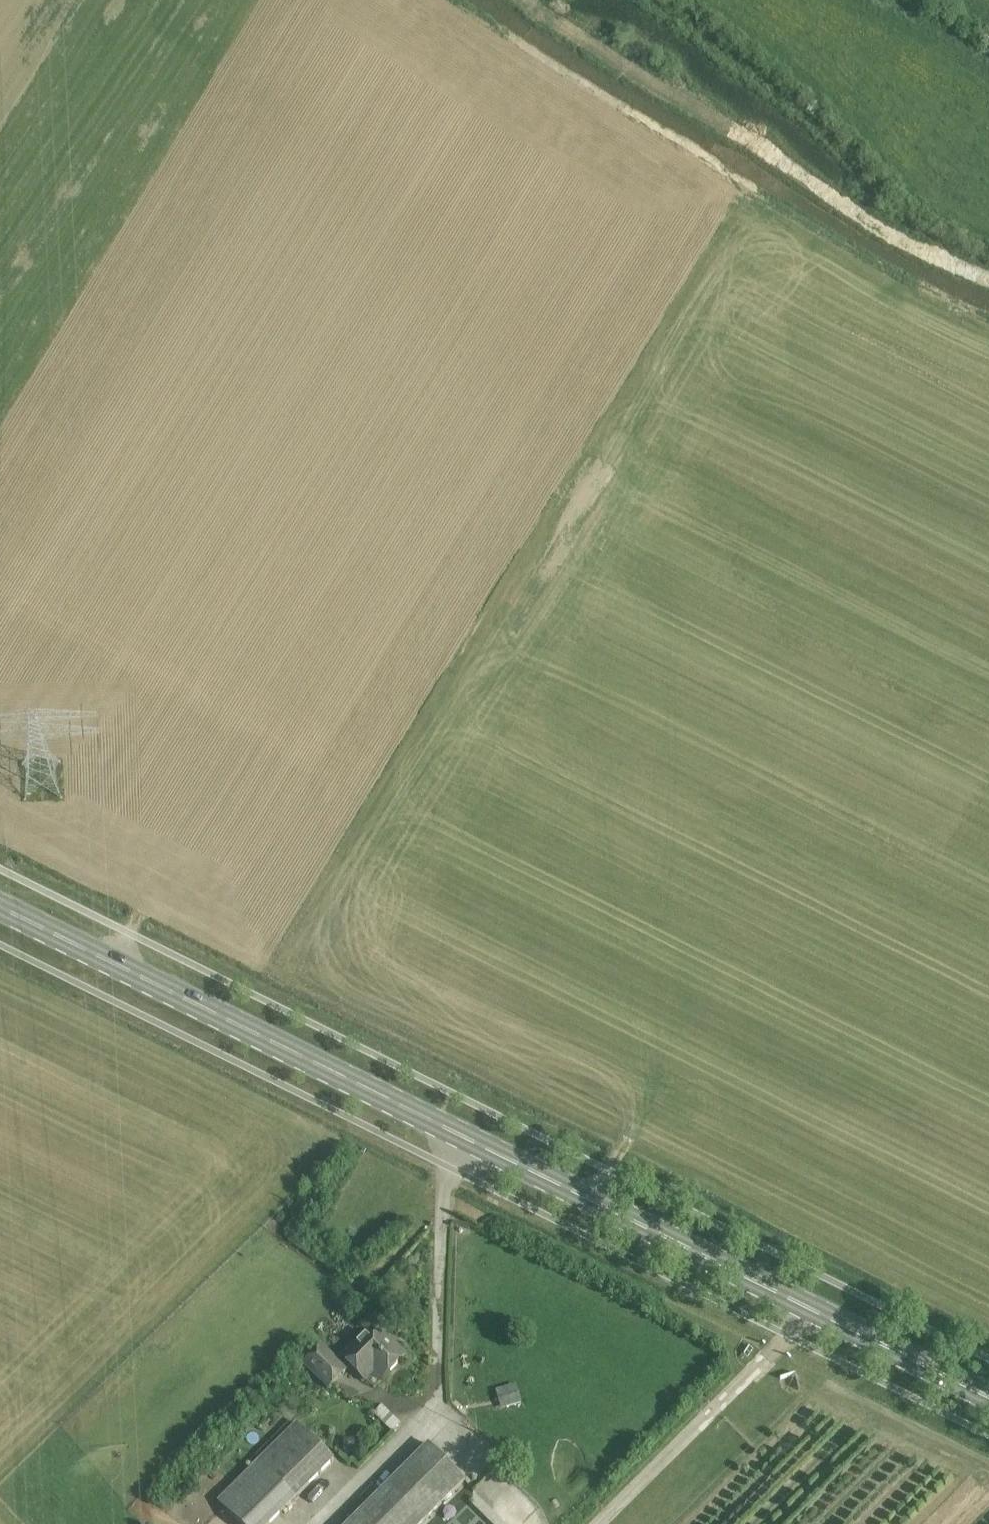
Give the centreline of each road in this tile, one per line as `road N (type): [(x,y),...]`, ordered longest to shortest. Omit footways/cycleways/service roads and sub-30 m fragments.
road 1 (primary): [(988,1397),(0,907)]

